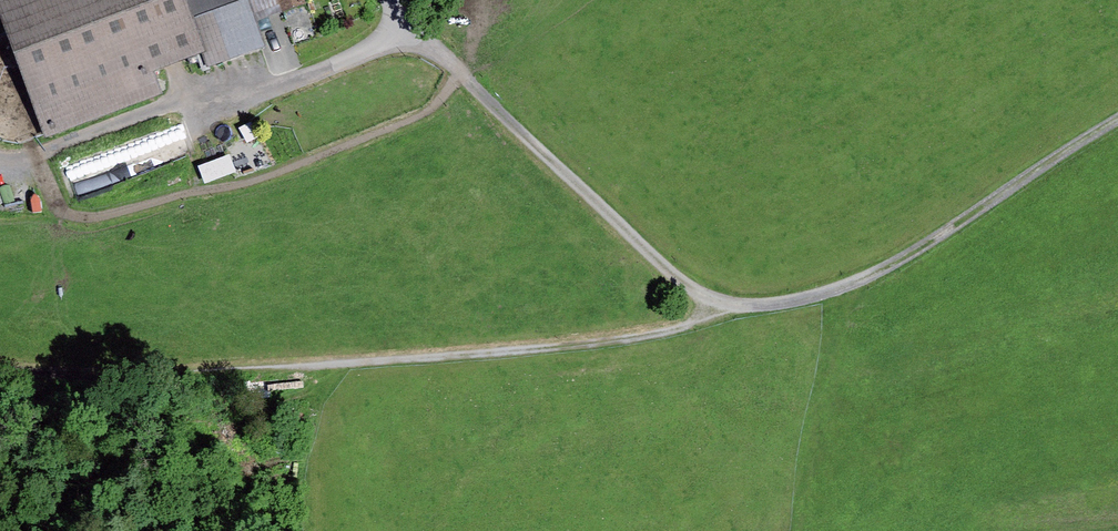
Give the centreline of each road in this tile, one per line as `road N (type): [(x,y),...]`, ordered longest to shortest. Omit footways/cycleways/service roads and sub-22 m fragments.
road 1 (track): [(0,152),(9,159),(61,147),(212,88),(277,89),(413,25),(460,81),(666,268),(732,304)]
road 2 (track): [(732,304),(676,328),(624,338),(213,372)]
road 3 (track): [(732,304),(788,302),(877,272),(1117,116)]

